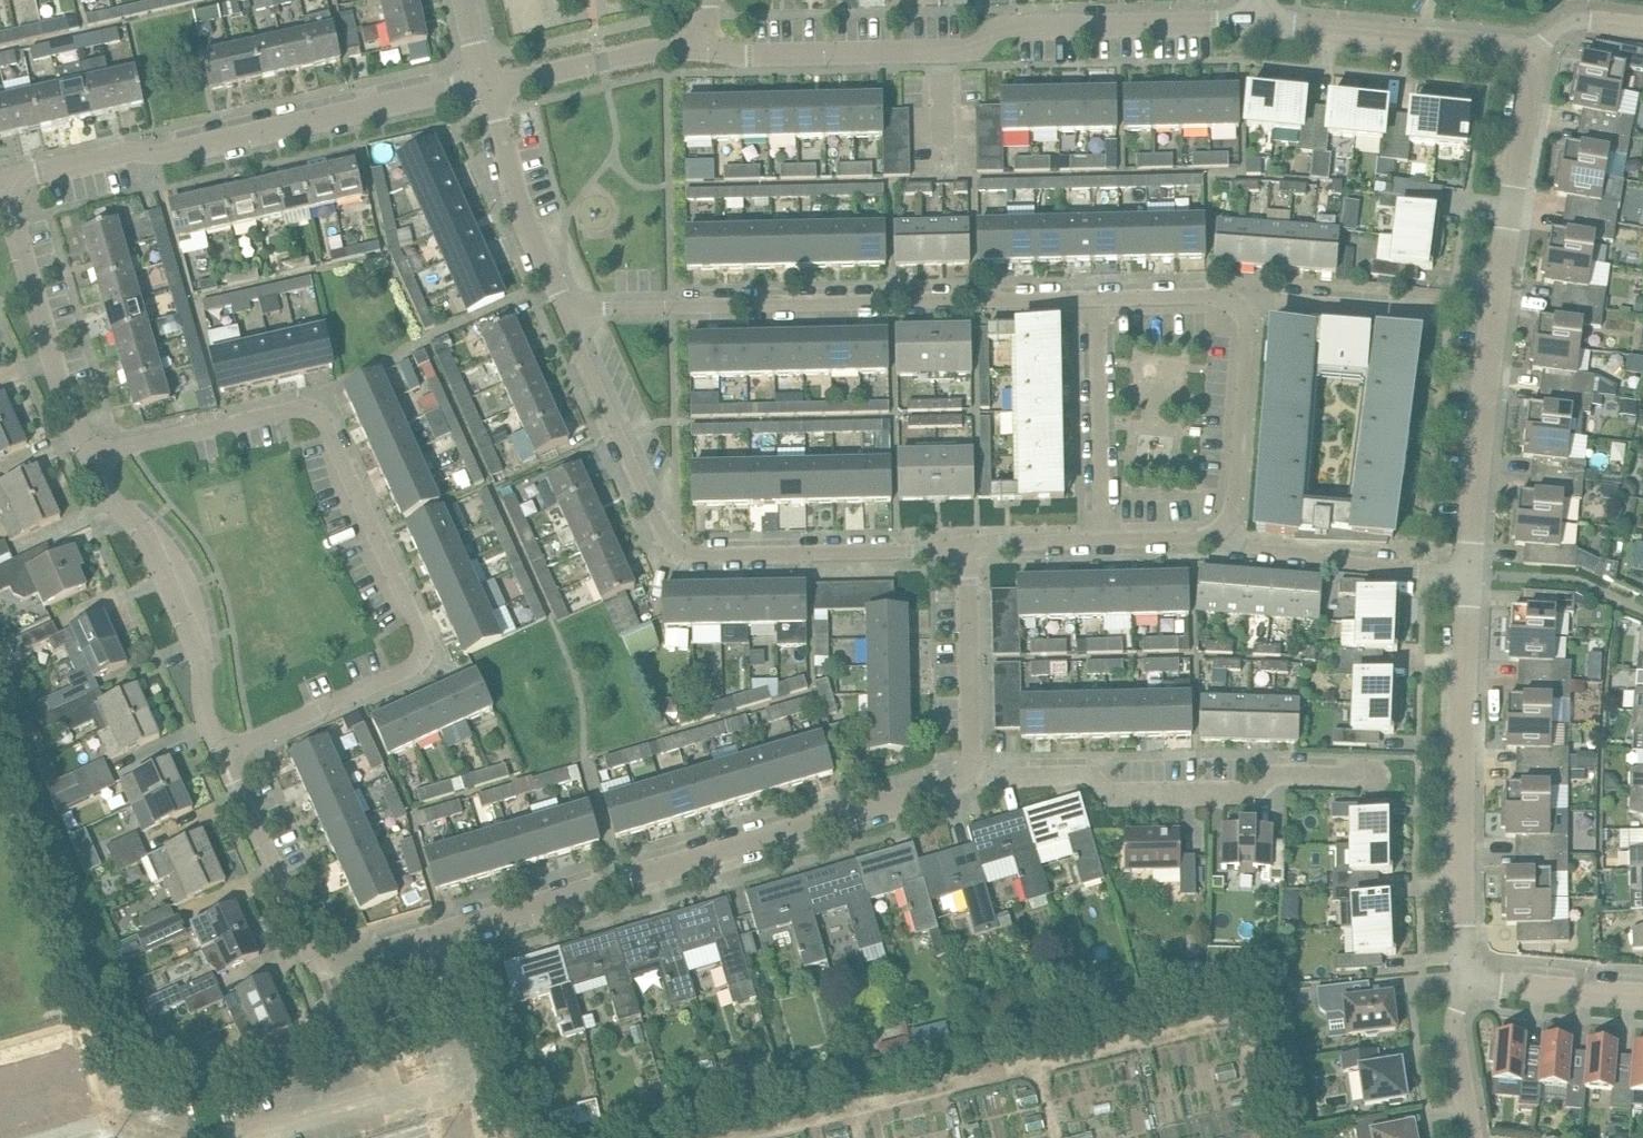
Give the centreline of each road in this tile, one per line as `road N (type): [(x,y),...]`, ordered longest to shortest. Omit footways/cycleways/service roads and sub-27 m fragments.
road 1 (residential): [(222,755),(410,667),(422,650),(413,617),(315,409),(89,452)]
road 2 (residential): [(318,958),(340,963),(950,782),(969,770)]
road 3 (unclassified): [(706,45),(748,54),(970,50),(999,25),(1255,19)]
road 4 (residential): [(966,546),(677,551),(564,308)]
road 5 (residential): [(564,308),(1097,297)]
road 6 (unclassified): [(1527,60),(1532,86),(1486,392),(1469,574)]
road 7 (unclassified): [(0,180),(135,150),(169,153),(488,83)]
road 8 (residential): [(969,770),(1085,774),(1116,796),(1246,793),(1276,774),(1367,775)]
road 9 (unclassified): [(1466,980),(1469,574)]
road 10 (residential): [(222,755),(203,706),(203,667),(192,632),(151,539),(111,496),(89,452)]
road 11 (residential): [(89,452),(0,180)]
road 12 (unclassified): [(1255,19),(1503,45),(1527,60)]
road 13 (residential): [(1217,532),(1246,546),(1310,552),(1331,563),(1469,574)]
road 14 (residential): [(1097,297),(1102,540)]
road 15 (residential): [(564,308),(517,201),(488,83)]
road 16 (residential): [(1217,532),(1231,520),(1233,499),(1249,335),(1239,305)]
road 17 (residential): [(318,958),(222,755)]
road 18 (residential): [(969,770),(966,546)]
road 19 (unclassified): [(488,83),(653,48),(706,45)]
road 20 (residential): [(1642,995),(1466,980)]
road 21 (residential): [(1415,312),(1239,305)]
road 22 (unclassified): [(1473,1137),(1454,1028),(1466,980)]
road 23 (residential): [(1239,305),(1211,294),(1097,297)]
road 24 (residential): [(1102,540),(966,546)]
road 25 (residential): [(1642,26),(1561,24),(1527,60)]

